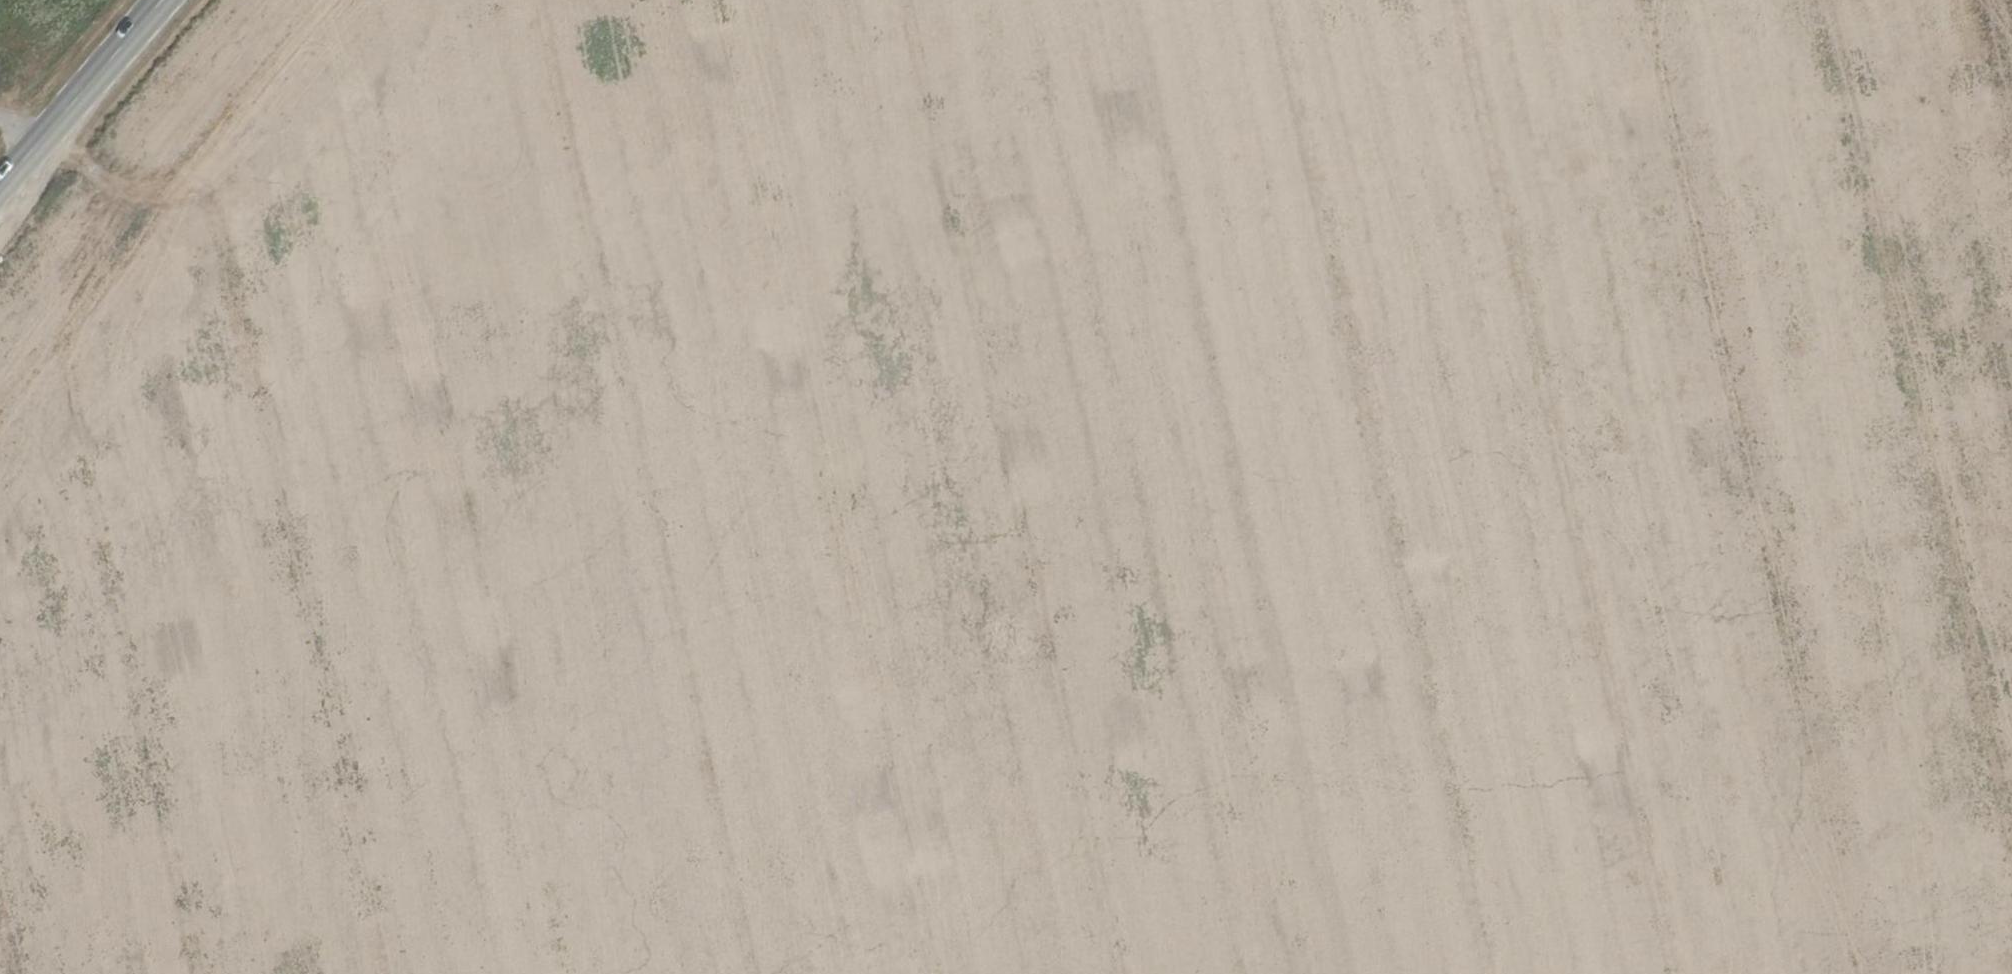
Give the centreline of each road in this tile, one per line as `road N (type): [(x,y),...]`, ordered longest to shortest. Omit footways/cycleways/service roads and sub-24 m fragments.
road 1 (secondary): [(162,0),(0,188)]

